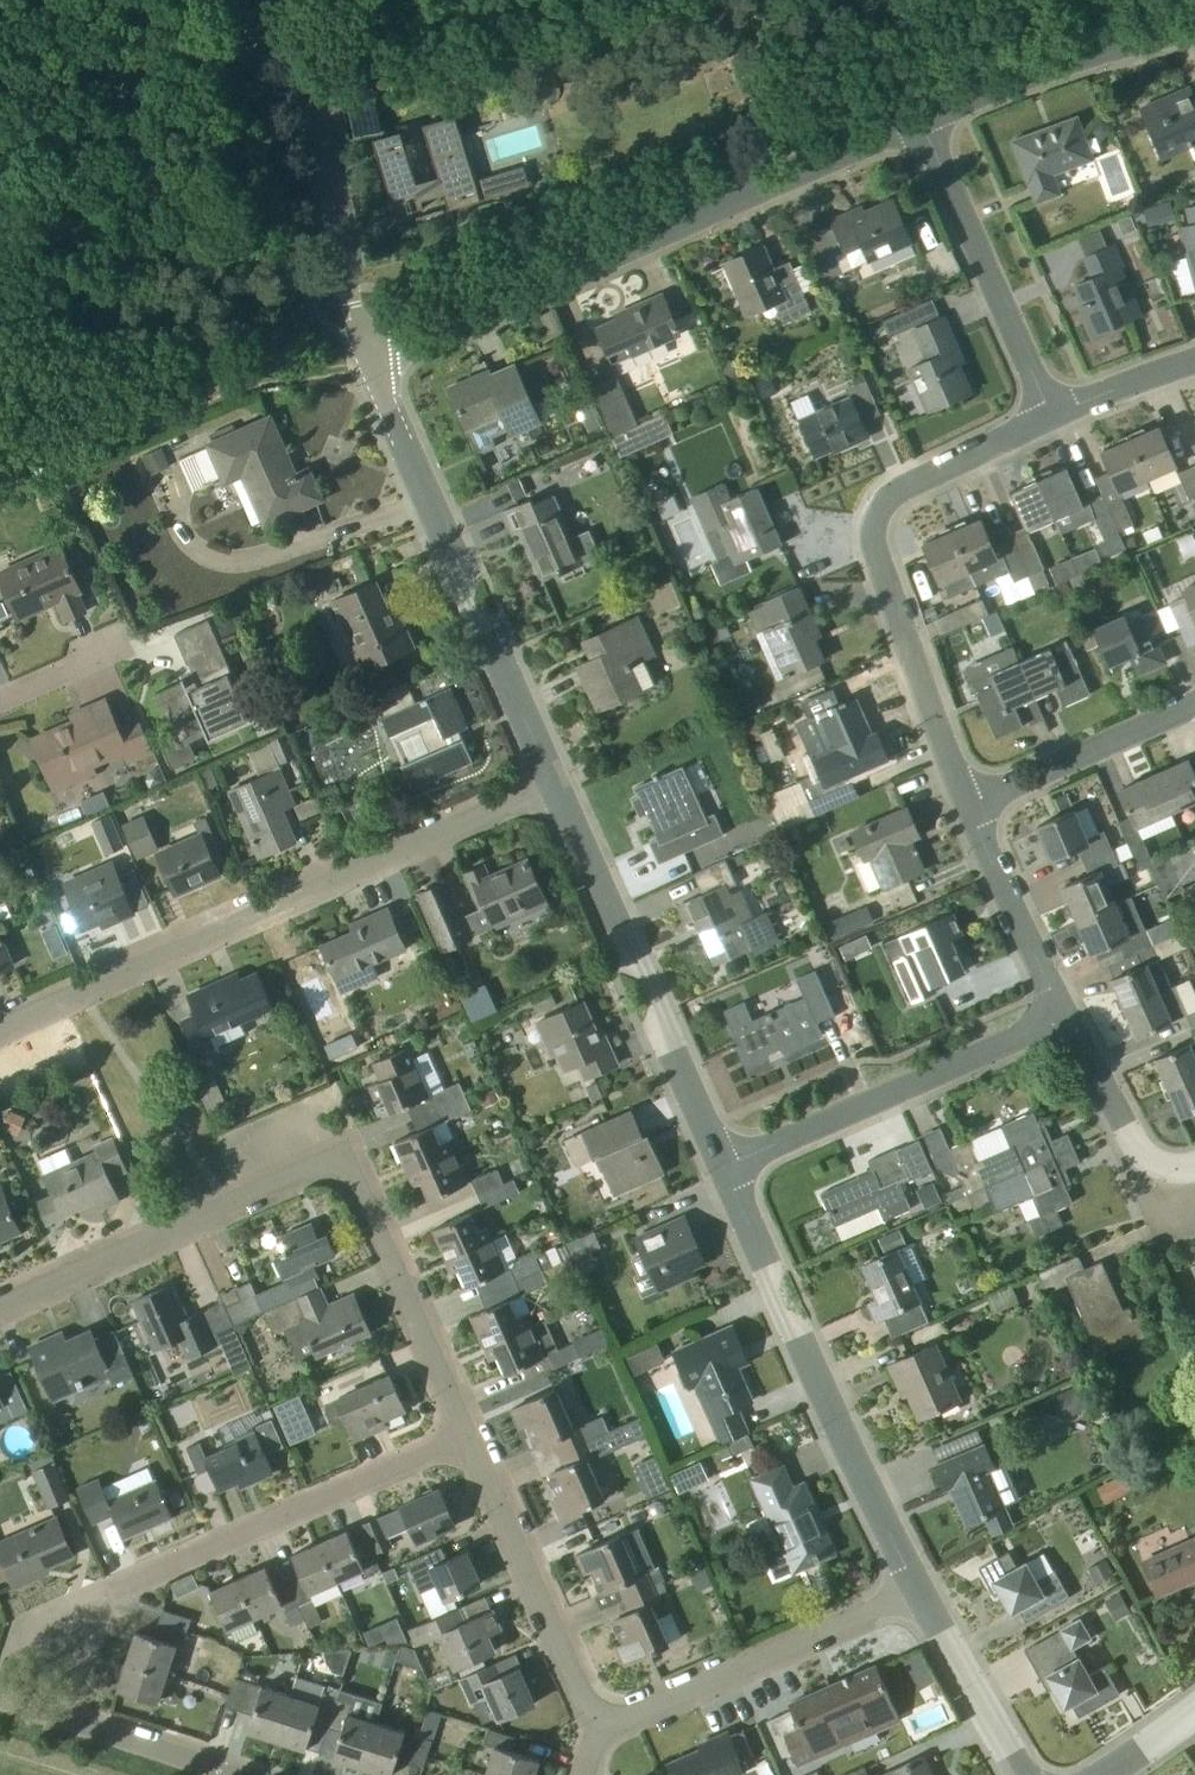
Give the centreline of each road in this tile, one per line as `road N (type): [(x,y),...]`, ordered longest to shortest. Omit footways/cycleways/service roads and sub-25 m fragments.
road 1 (residential): [(471,1435),(368,1206),(342,1169),(297,1171),(0,1303)]
road 2 (residential): [(0,1029),(560,784)]
road 3 (residential): [(927,115),(371,357)]
road 4 (residential): [(969,803),(875,528),(910,486),(1043,418)]
road 5 (residential): [(560,784),(408,457),(371,357)]
road 6 (residential): [(916,1586),(724,1165)]
road 7 (residential): [(61,1634),(104,1597),(471,1435)]
road 8 (residential): [(724,1165),(560,784)]
road 9 (residential): [(724,1165),(1067,1019)]
road 10 (residential): [(371,357),(349,299),(278,0)]
road 11 (residential): [(916,1586),(788,1655),(596,1728)]
road 12 (residential): [(1043,418),(927,115)]
road 13 (residential): [(596,1728),(471,1435)]
road 14 (residential): [(1194,23),(1100,45),(927,115)]
road 15 (residential): [(969,803),(1194,701)]
road 16 (residential): [(230,1774),(0,1702)]
road 17 (residential): [(1067,1019),(969,803)]
road 18 (residential): [(1033,1774),(916,1586)]
road 19 (residential): [(1194,1163),(1139,1147),(1067,1019)]
road 20 (residential): [(1043,418),(1194,364)]

